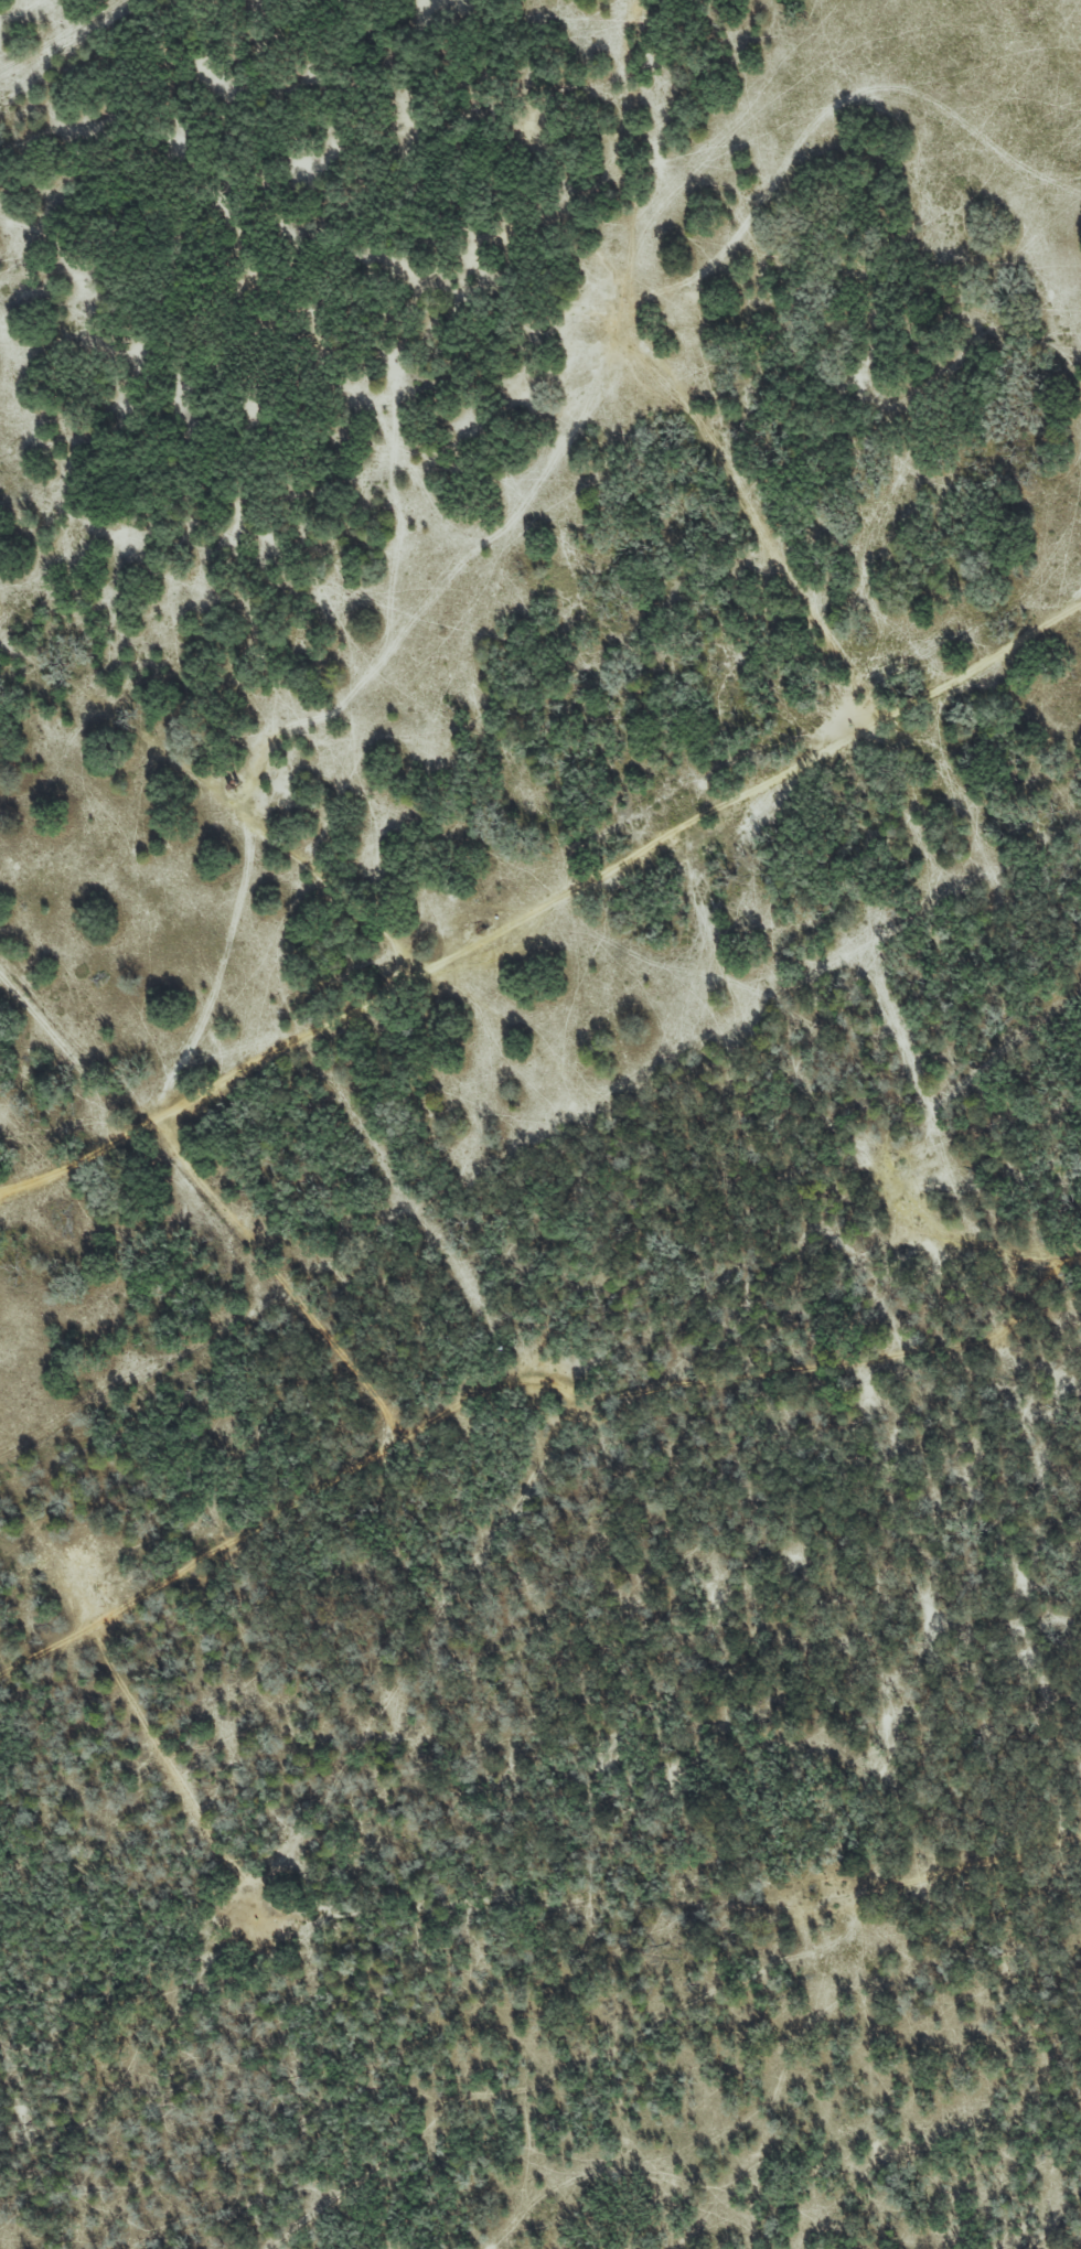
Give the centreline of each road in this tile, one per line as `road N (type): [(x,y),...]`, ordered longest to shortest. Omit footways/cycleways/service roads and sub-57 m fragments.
road 1 (track): [(1080,608),(304,1045),(0,1190)]
road 2 (track): [(418,978),(248,827)]

